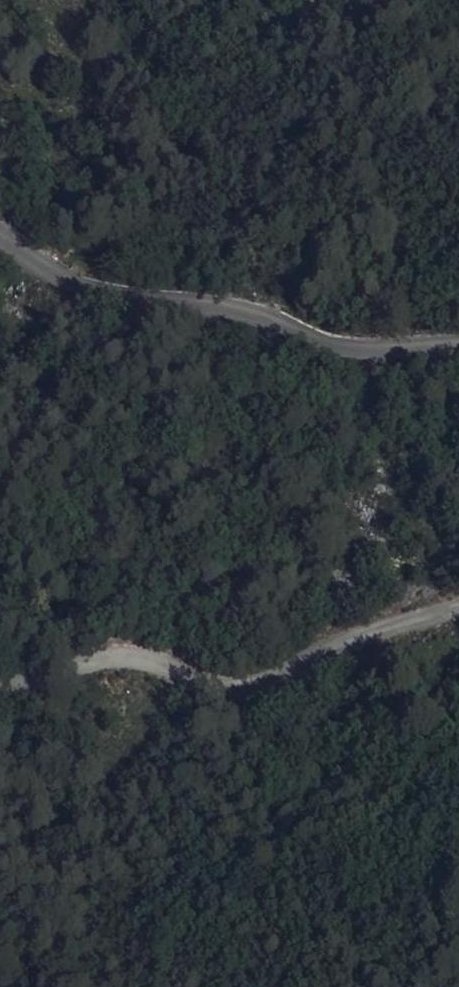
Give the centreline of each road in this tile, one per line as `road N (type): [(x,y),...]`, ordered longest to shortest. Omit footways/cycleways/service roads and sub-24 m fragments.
road 1 (tertiary): [(0,239),(58,281),(121,298),(253,317),(360,350),(458,347)]
road 2 (unclassified): [(458,607),(262,678),(216,685),(136,657),(85,660),(0,685)]

